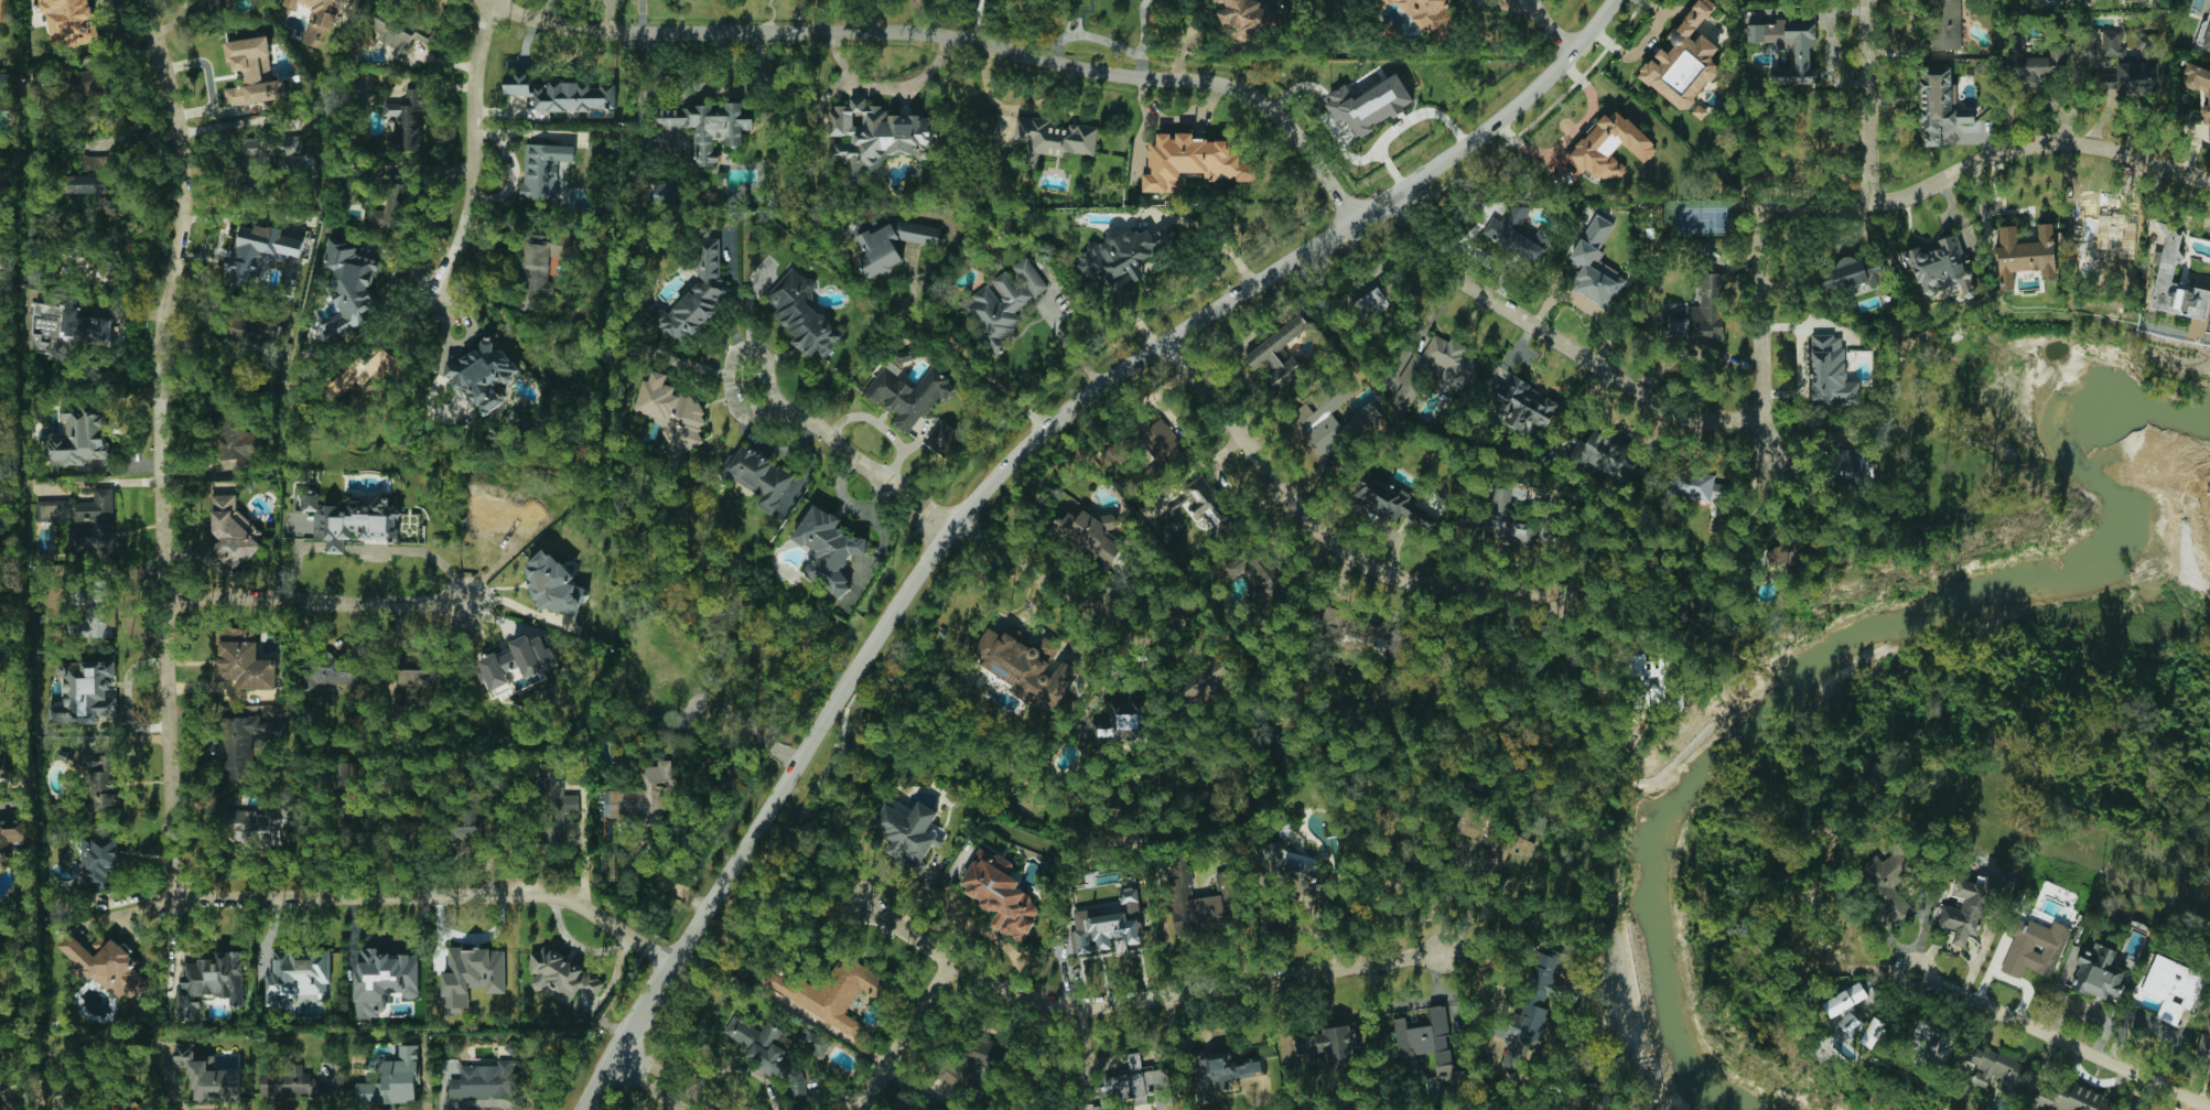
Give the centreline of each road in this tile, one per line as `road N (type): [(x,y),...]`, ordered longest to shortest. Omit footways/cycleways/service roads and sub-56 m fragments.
road 1 (tertiary): [(1616,0),(1577,51),(1513,109),(1402,191),(1164,341),(1003,467),(851,673)]
road 2 (residential): [(1354,219),(1266,106),(1232,87),(1068,67),(920,31),(564,29),(491,0)]
road 3 (residential): [(171,897),(158,364),(185,165),(141,0)]
road 4 (residential): [(1445,951),(1064,1005),(1009,993),(955,963),(847,884)]
road 5 (residential): [(1578,596),(1419,585),(1345,557),(1312,529),(1164,341)]
road 6 (residential): [(668,966),(580,906),(536,896),(171,897)]
road 7 (tertiary): [(833,702),(581,1109)]
road 8 (residential): [(1757,420),(1681,416),(1462,284),(1430,254),(1393,196)]
road 9 (residential): [(2209,181),(2122,152),(2037,143),(1898,200),(1867,203)]
road 10 (residential): [(1775,462),(1757,420),(1768,207),(1867,203)]
road 11 (residential): [(2209,1109),(1915,972)]
road 12 (residential): [(498,0),(474,80),(472,203),(442,297)]
road 13 (residential): [(460,600),(162,602)]
road 14 (residential): [(955,524),(921,515),(811,420),(774,410)]
road 15 (residential): [(955,524),(982,532),(1135,631)]
road 16 (residential): [(1867,203),(1865,0)]
road 17 (residential): [(774,410),(763,355),(735,354),(739,411),(774,410)]
road 18 (residential): [(860,1109),(955,963)]

